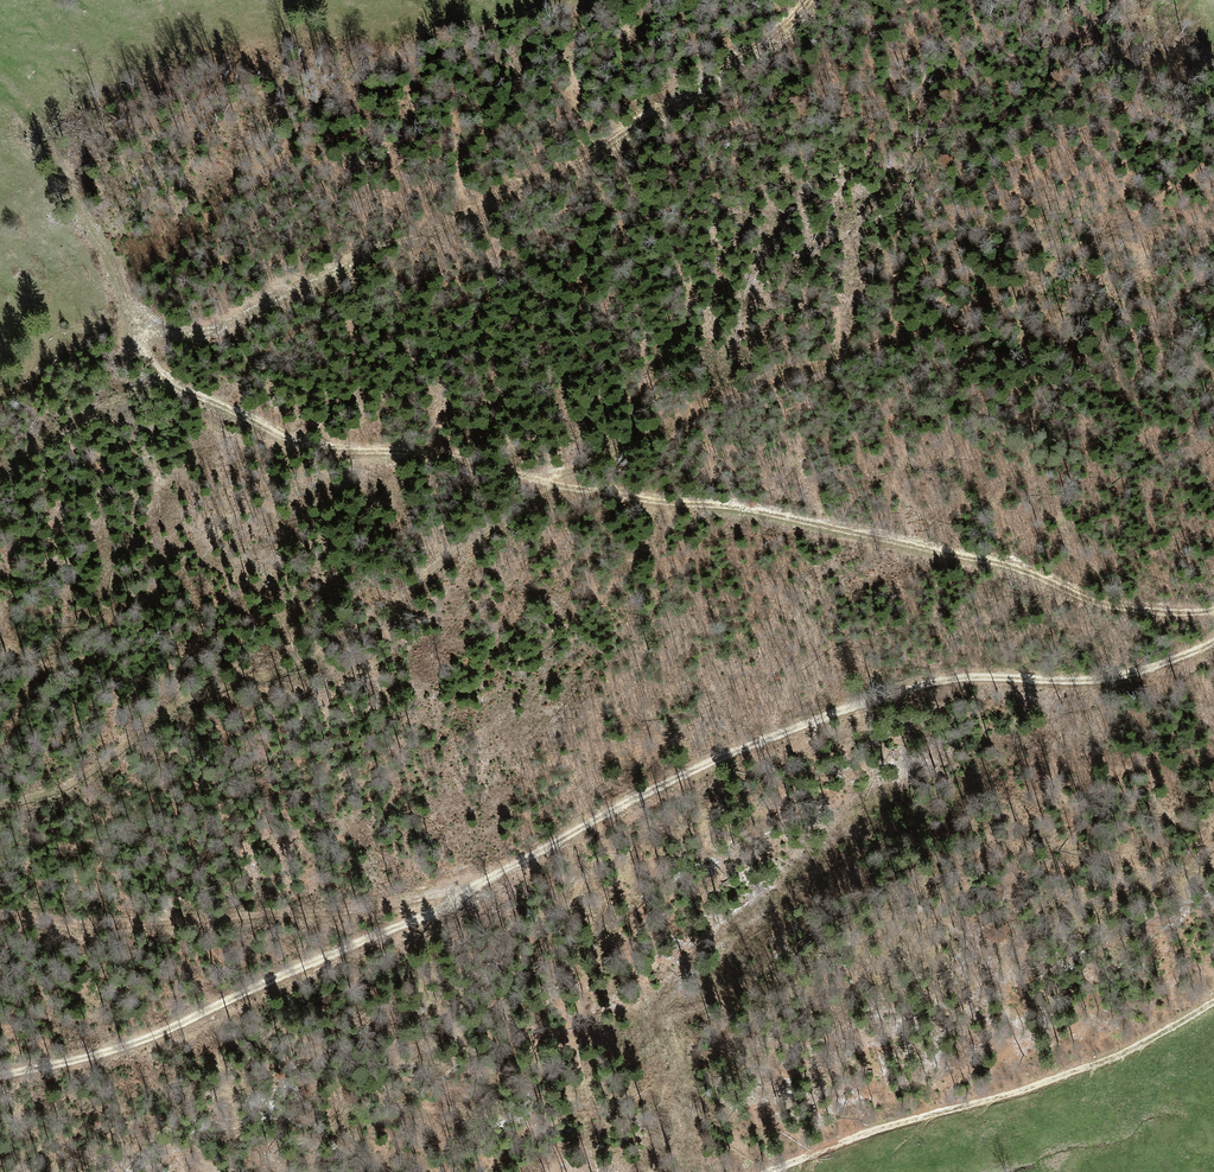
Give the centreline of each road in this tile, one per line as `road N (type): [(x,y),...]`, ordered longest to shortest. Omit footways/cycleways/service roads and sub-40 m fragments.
road 1 (track): [(1213,610),(1112,608),(1020,573),(924,551),(446,457),(289,442),(162,380),(39,130),(0,93)]
road 2 (track): [(0,1078),(160,1034),(450,904),(679,773),(815,715),(963,678),(1120,678),(1213,643)]
road 3 (track): [(547,482),(714,403),(1038,279),(1204,165)]
road 4 (track): [(138,341),(222,324),(615,152)]
road 5 (track): [(491,877),(350,912),(127,925),(0,913)]
road 6 (track): [(765,1171),(866,1132),(1073,1074),(1136,1050),(1213,1004)]

